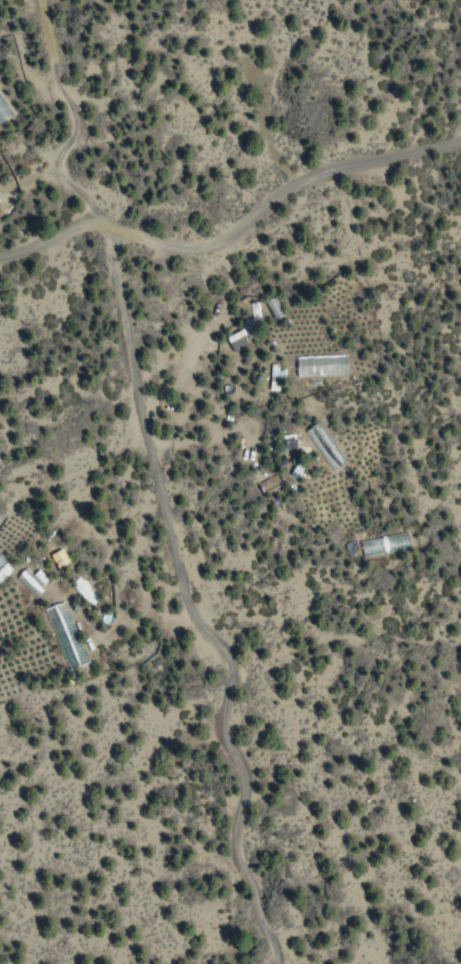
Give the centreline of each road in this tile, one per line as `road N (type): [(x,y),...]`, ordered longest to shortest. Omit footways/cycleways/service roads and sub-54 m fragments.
road 1 (track): [(33,0),(100,234),(172,567),(219,655),(211,803),(268,963)]
road 2 (track): [(0,254),(81,228),(145,235),(175,248),(209,244),(301,181),(460,138)]

